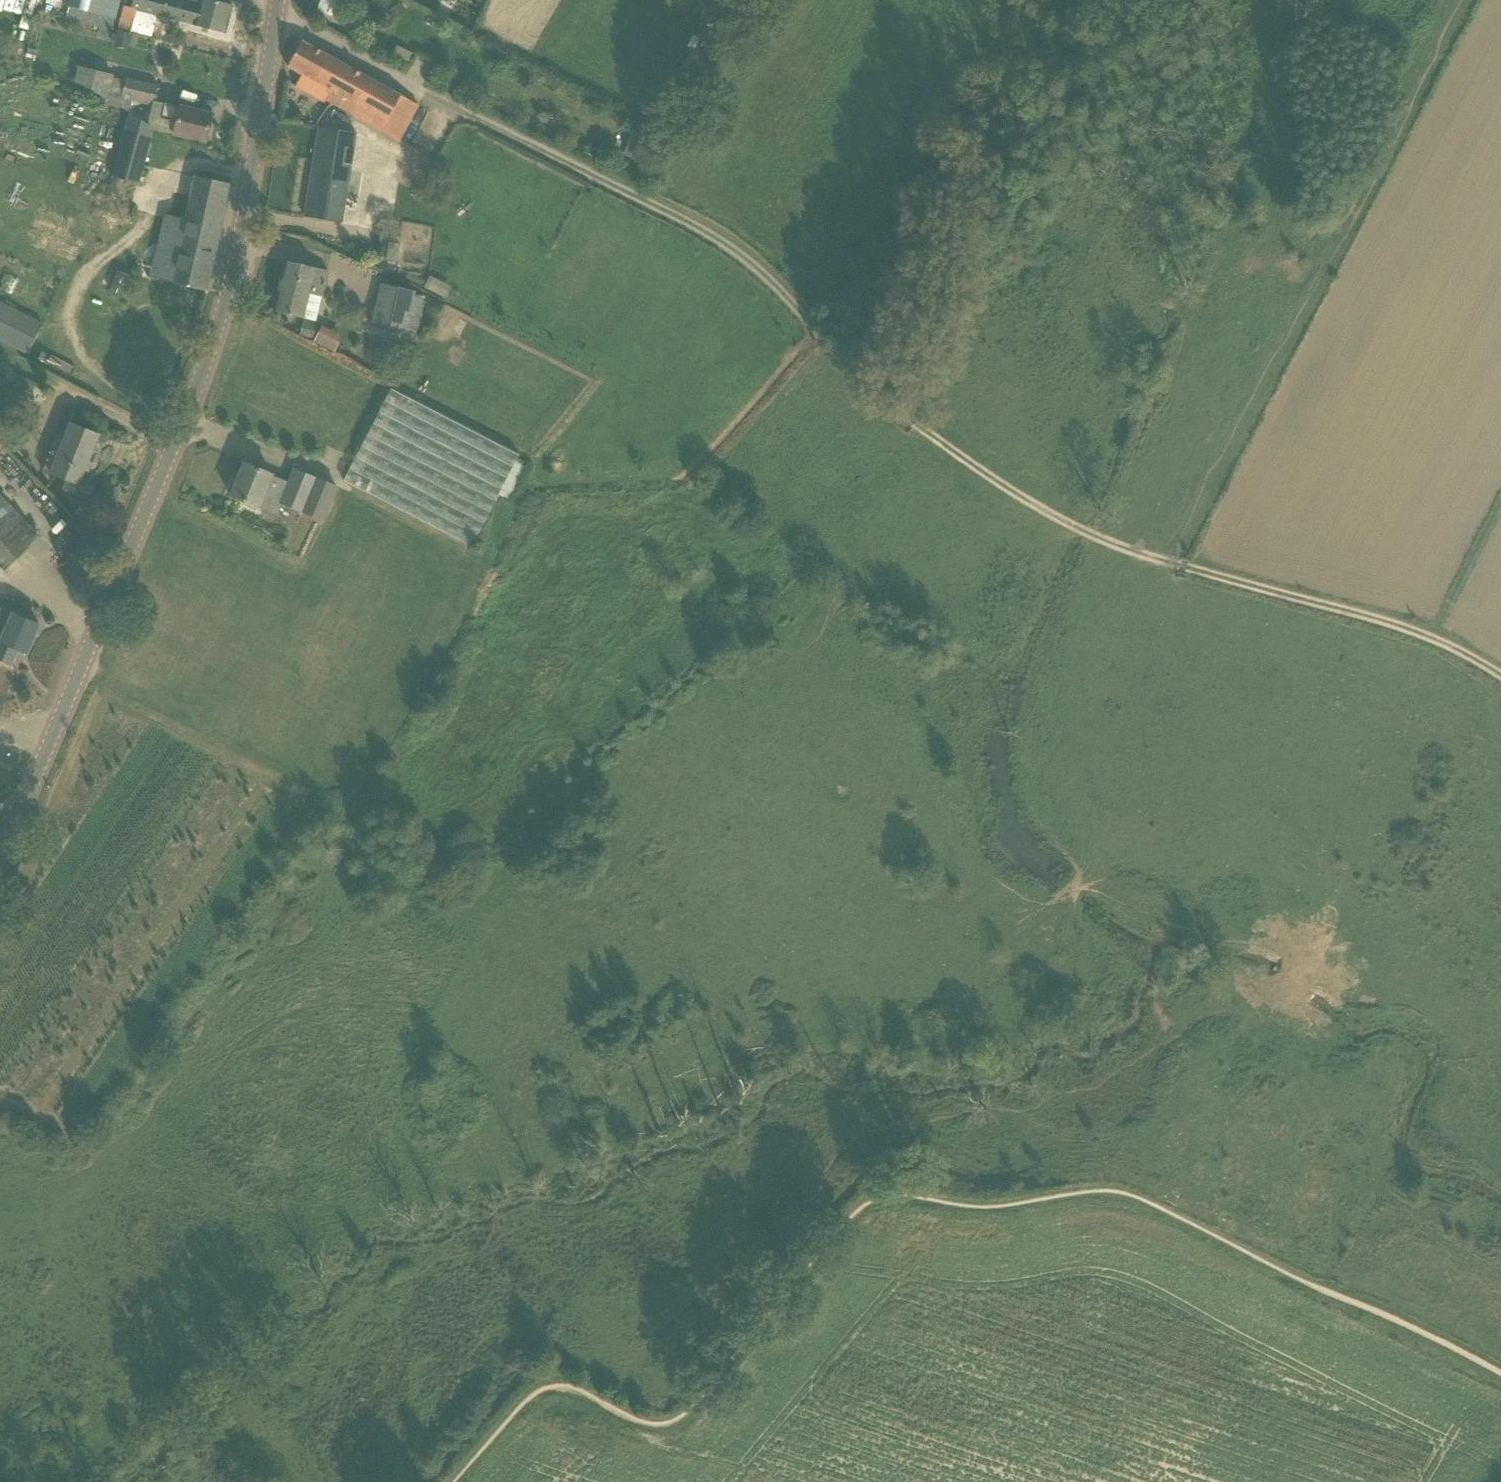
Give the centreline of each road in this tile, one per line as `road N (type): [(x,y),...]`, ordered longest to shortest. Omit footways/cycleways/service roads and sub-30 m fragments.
road 1 (track): [(1500,676),(1443,641),(1184,568),(1064,523),(1006,490),(868,386),(791,301),(693,223),(306,31),(274,27)]
road 2 (tertiary): [(0,863),(225,301),(279,0)]

